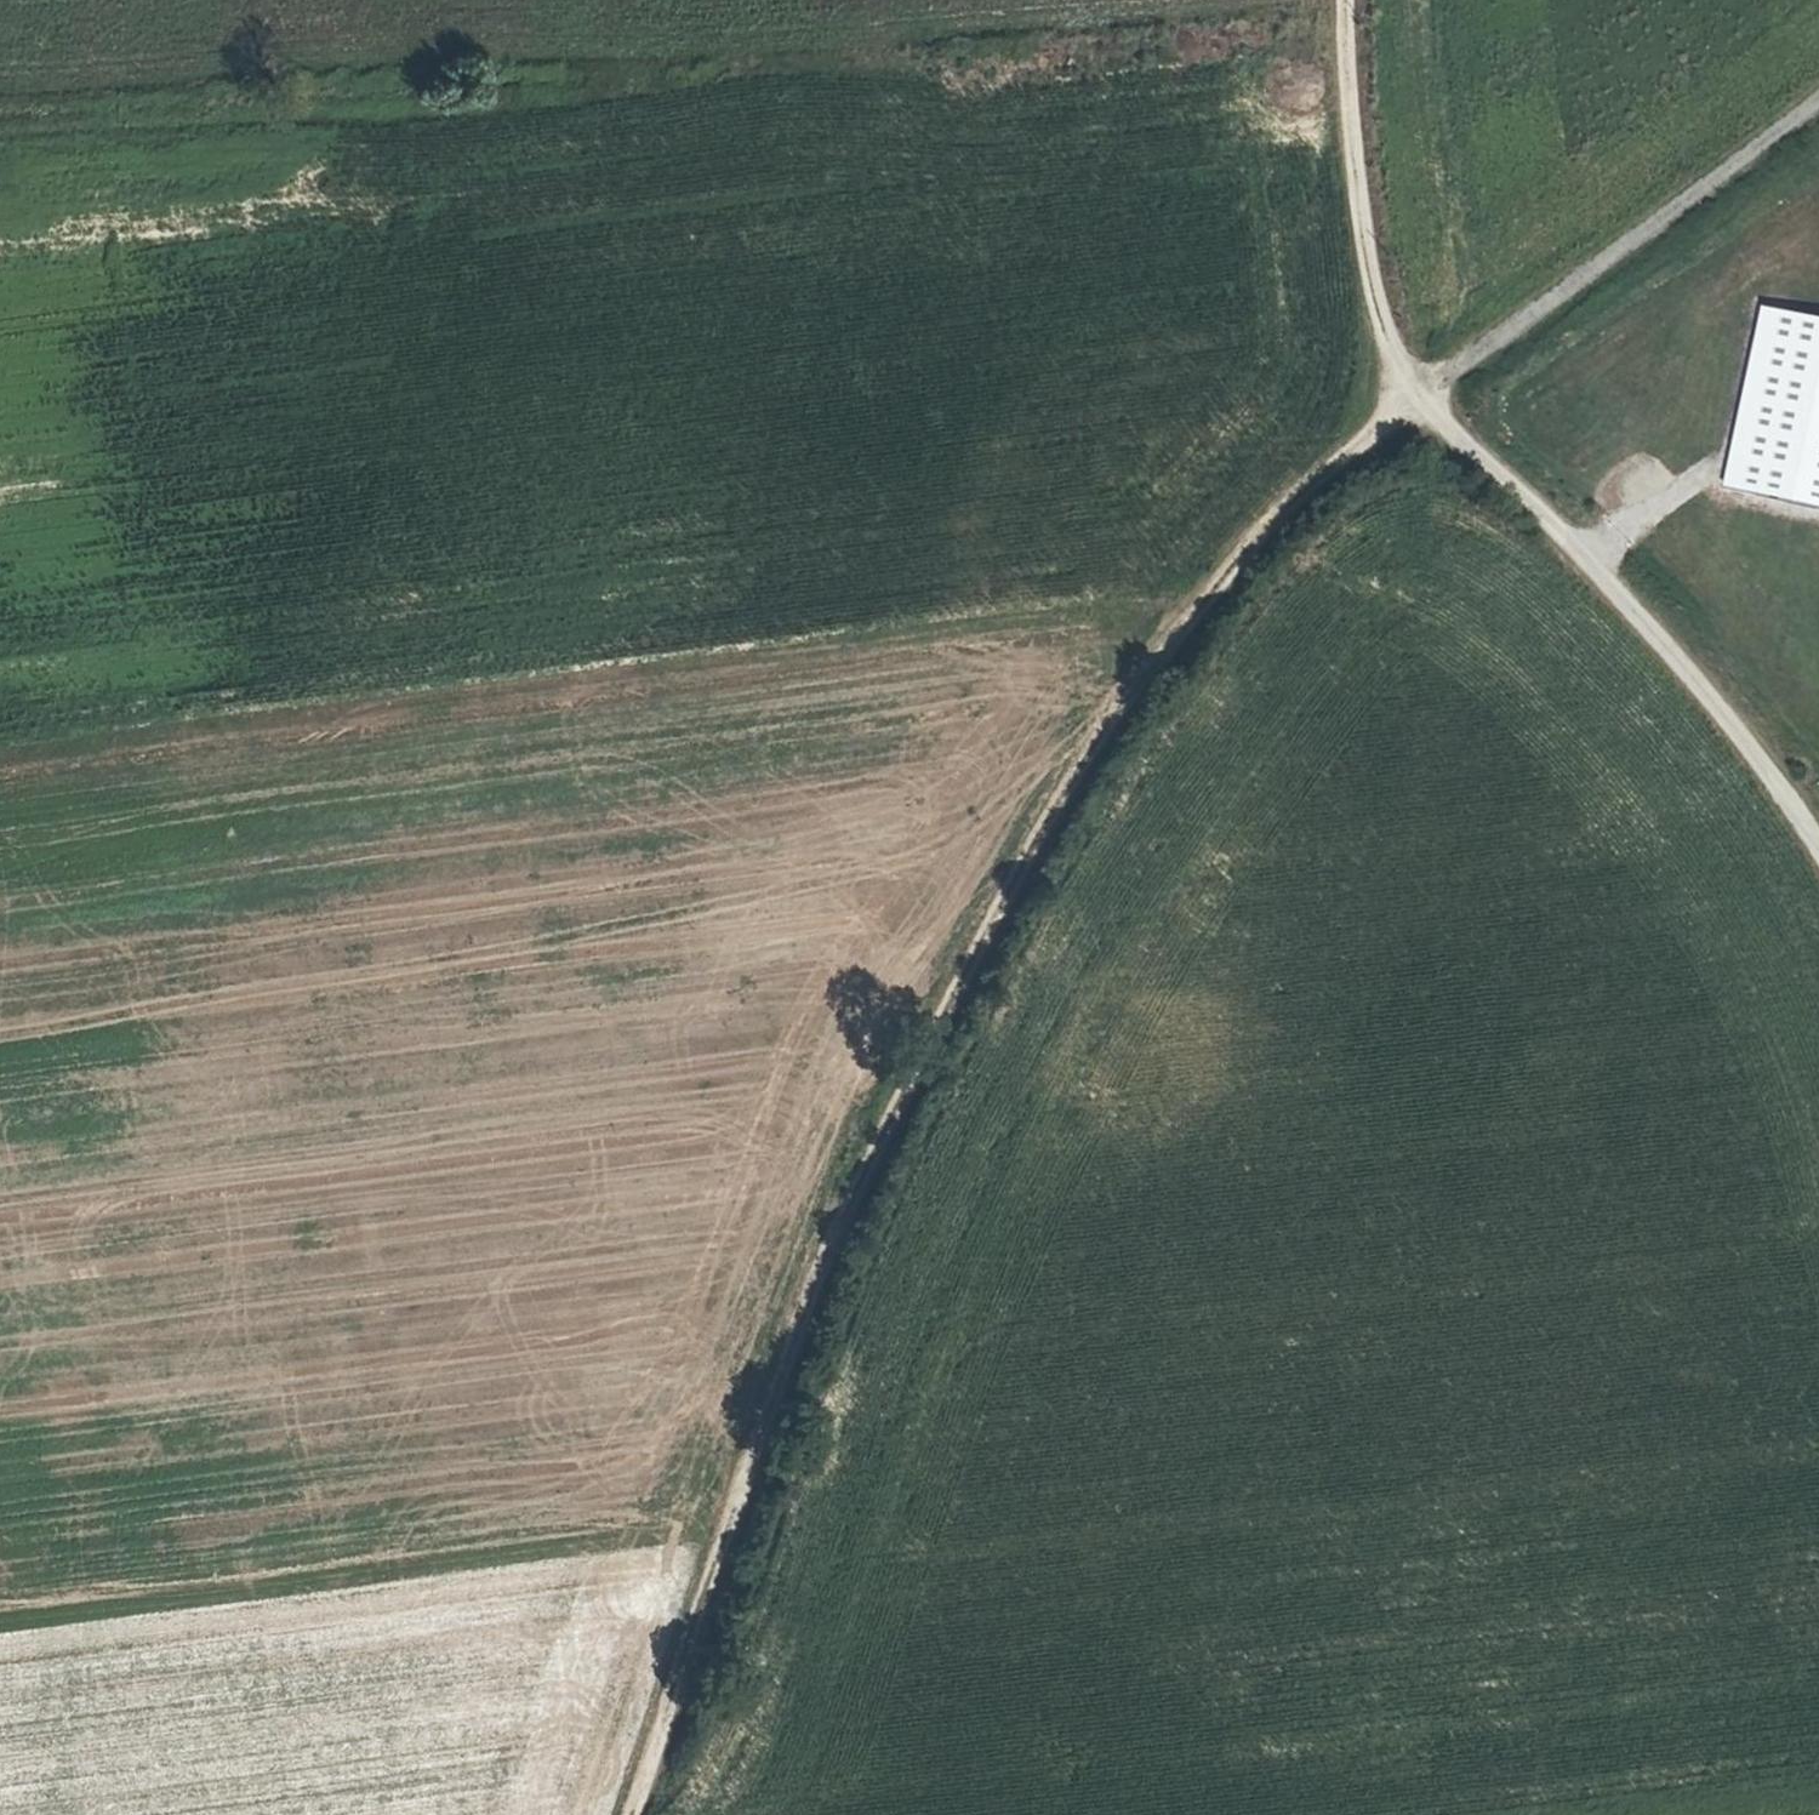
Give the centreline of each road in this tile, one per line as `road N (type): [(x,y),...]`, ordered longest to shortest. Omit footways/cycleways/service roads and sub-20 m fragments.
road 1 (track): [(630,1814),(799,1331),(874,1155),(1011,882),(1099,737),(1187,628),(1307,494),(1419,395)]
road 2 (track): [(1419,395),(1610,585),(1715,704),(1818,849)]
road 3 (track): [(1419,395),(1818,94)]
road 4 (track): [(1343,0),(1364,249),(1385,337),(1419,395)]

